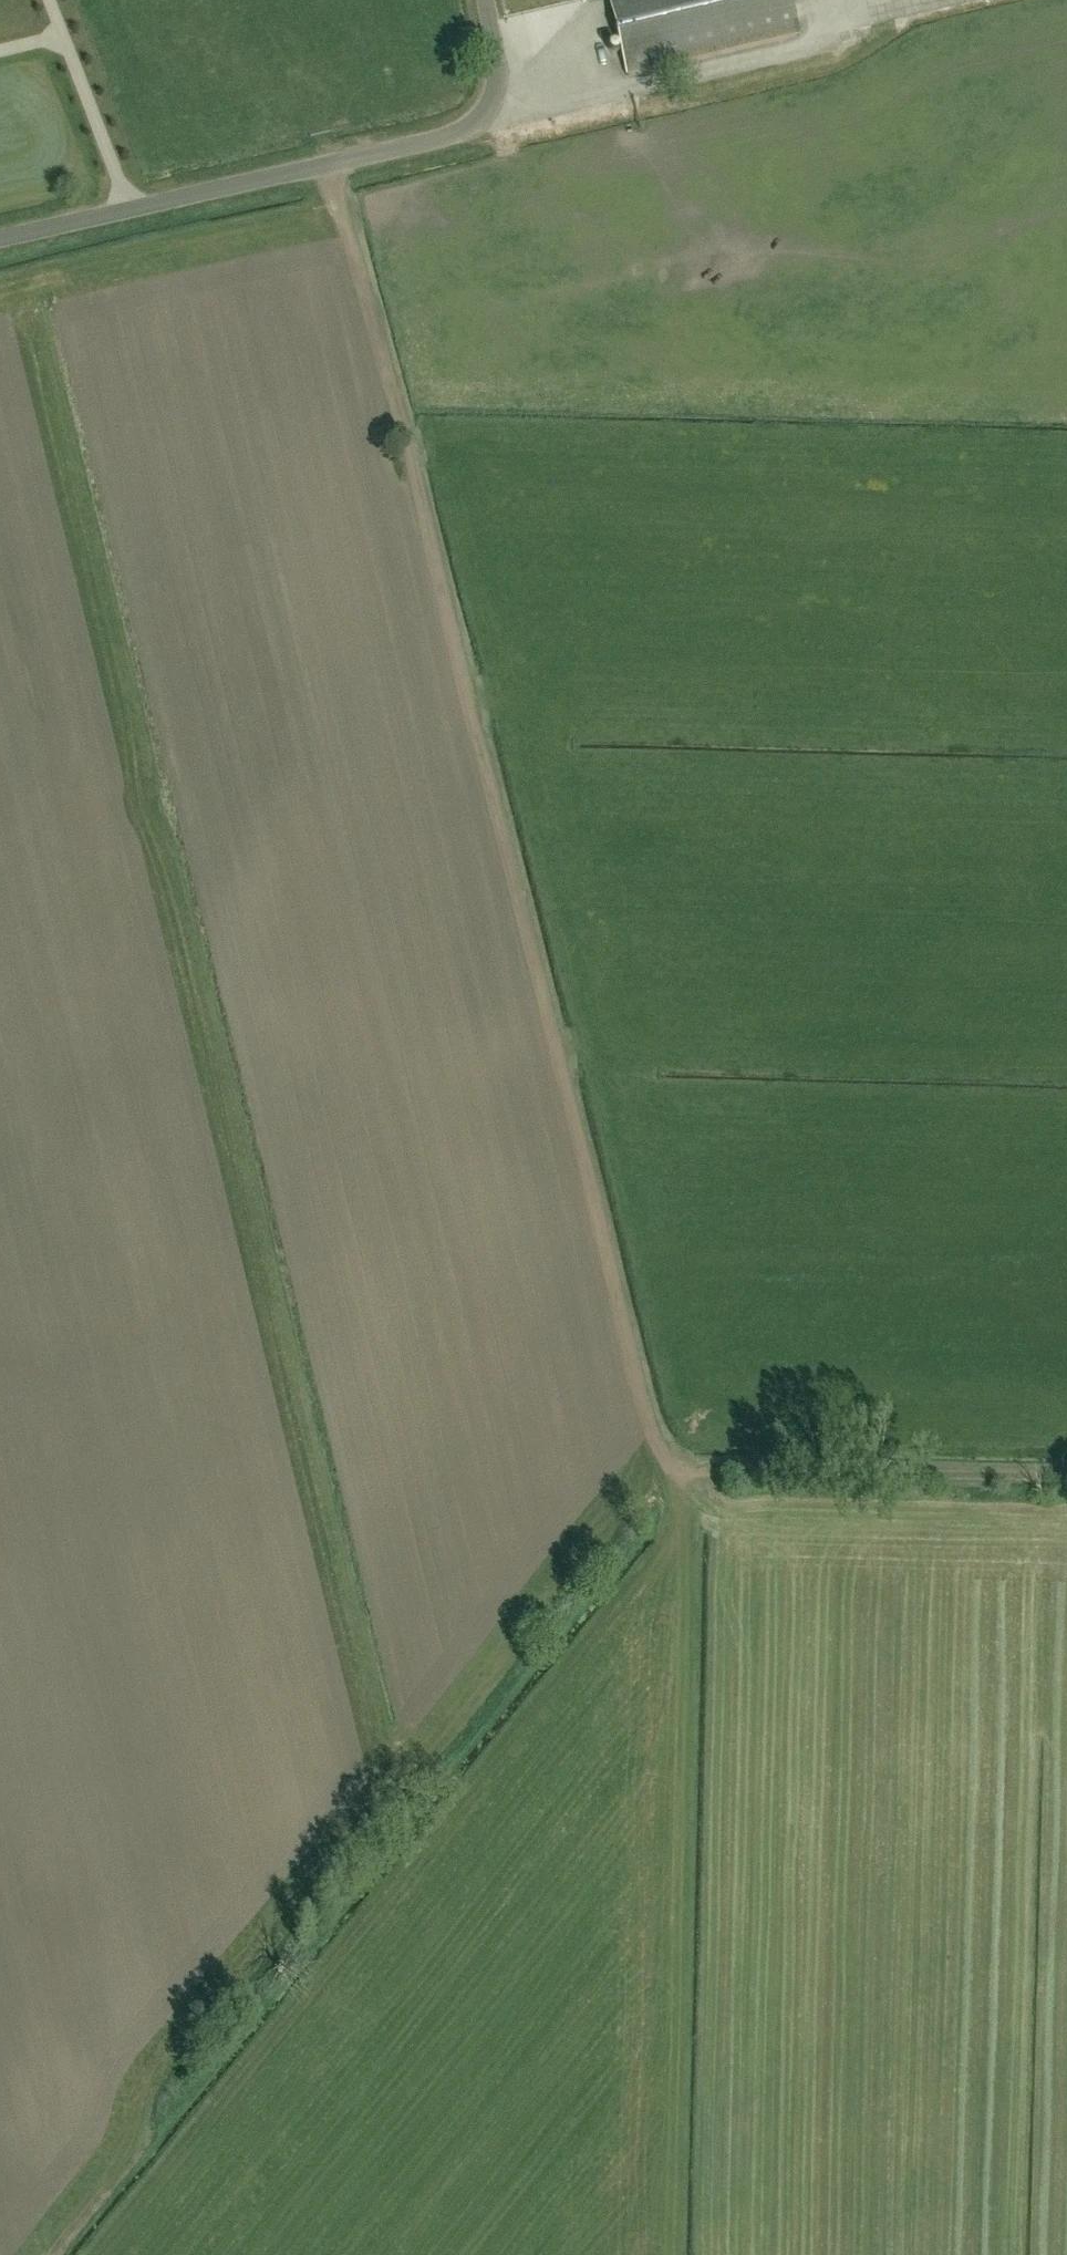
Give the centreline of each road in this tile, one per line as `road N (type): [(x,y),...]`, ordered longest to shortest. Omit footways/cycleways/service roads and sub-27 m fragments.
road 1 (track): [(331,163),(650,1443),(685,1475),(1066,1479)]
road 2 (unclassified): [(0,239),(454,135),(489,107),(482,0)]

